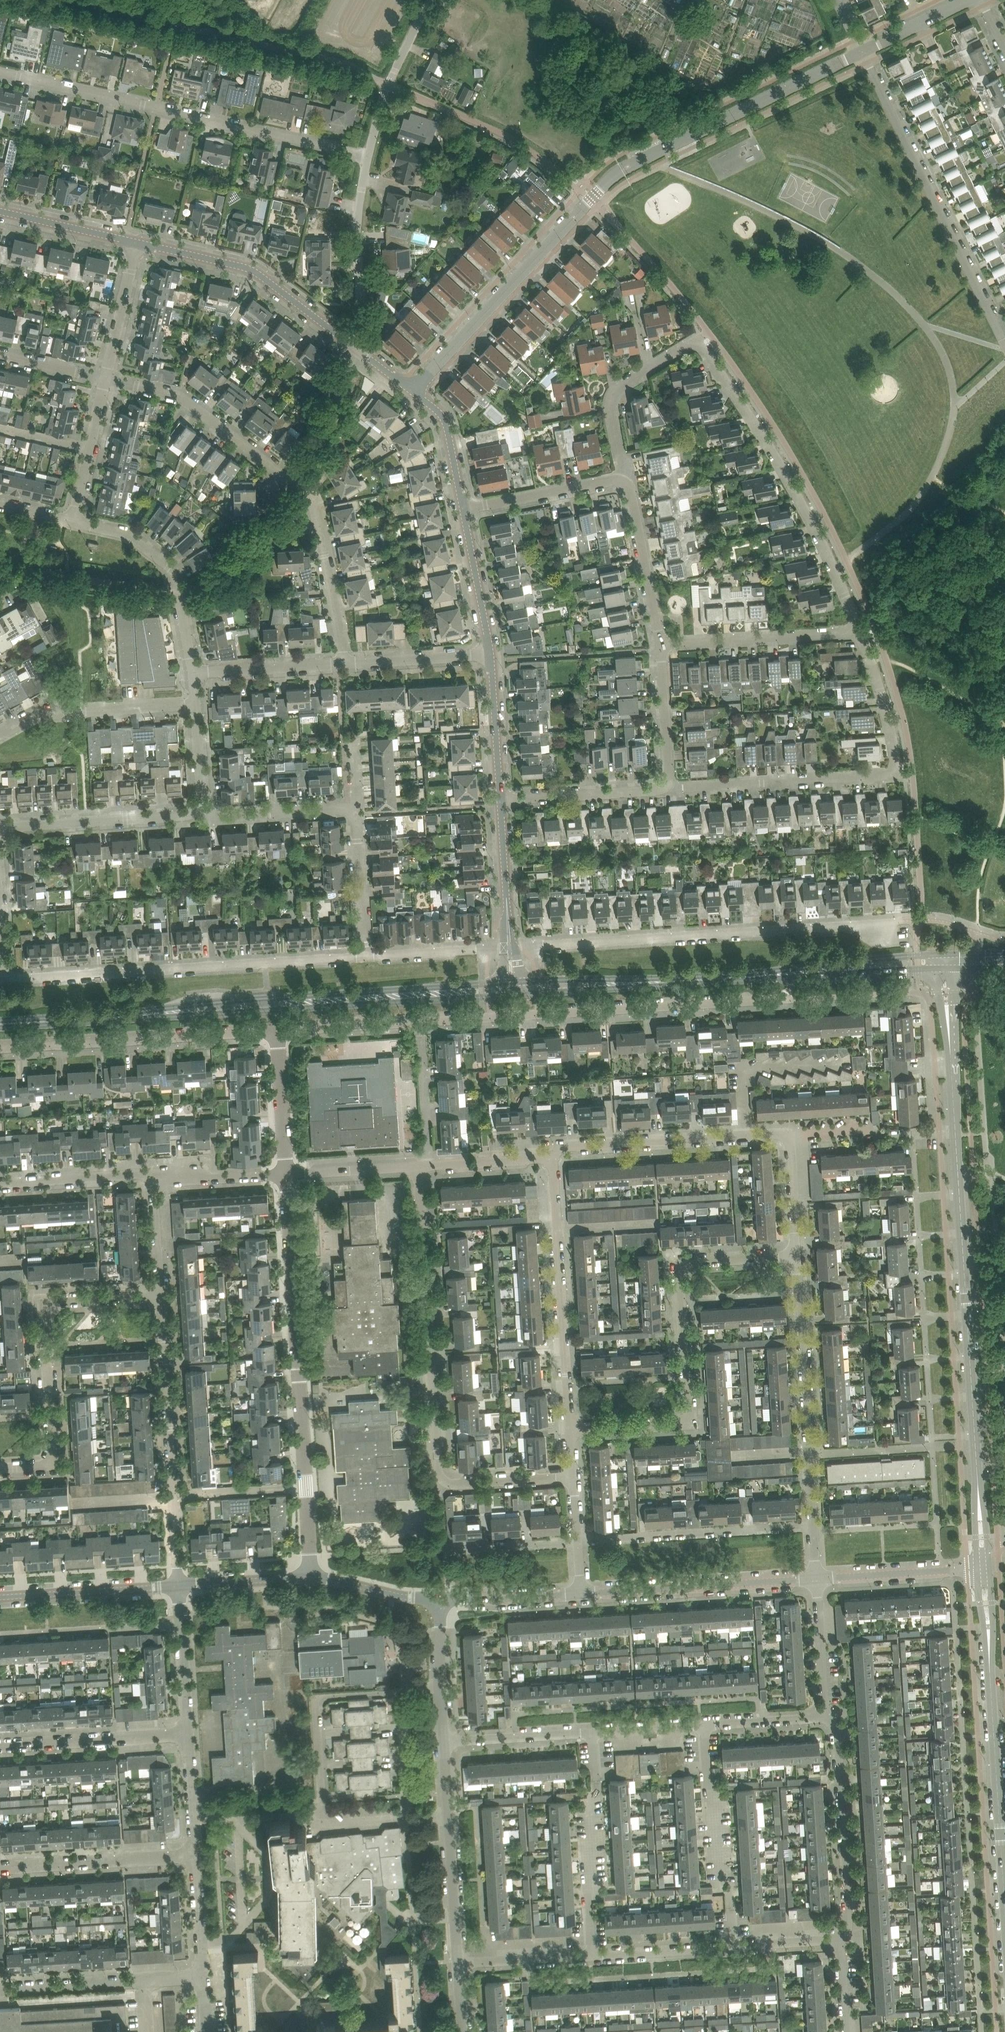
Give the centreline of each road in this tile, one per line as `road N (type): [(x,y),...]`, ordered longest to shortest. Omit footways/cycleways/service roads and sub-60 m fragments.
road 1 (tertiary): [(414,391),(619,172),(861,52)]
road 2 (residential): [(278,1031),(779,1000),(810,980)]
road 3 (residential): [(861,632),(792,486),(703,348),(690,346),(612,396),(608,414),(623,468),(618,481)]
road 4 (secondary): [(977,1495),(949,1023)]
road 5 (residential): [(572,1477),(451,1485),(439,1476),(417,1167)]
road 6 (residential): [(109,378),(171,391),(310,496),(344,664)]
road 7 (residential): [(313,1576),(285,1173)]
road 8 (residential): [(904,921),(510,947)]
road 9 (residential): [(568,1427),(692,1414),(689,1266),(806,1261)]
road 10 (residential): [(0,70),(369,157)]
road 11 (residential): [(668,787),(898,775),(861,632)]
road 12 (residential): [(365,956),(5,979)]
road 13 (residential): [(1004,343),(861,52)]
road 14 (residential): [(0,1470),(53,1461),(49,1306),(160,1297)]
road 15 (residential): [(178,1584),(160,1297)]
road 16 (residential): [(0,1050),(278,1031)]
road 17 (residential): [(568,1427),(548,1162)]
road 18 (residential): [(813,1526),(806,1261)]
road 19 (residential): [(548,1162),(559,1146),(800,1133)]
road 20 (tertiary): [(138,243),(251,269),(359,349)]
road 21 (secondary): [(1004,1884),(991,1642)]
road 22 (residential): [(577,1543),(813,1526)]
road 23 (tertiary): [(816,1577),(581,1595)]
road 24 (residential): [(840,1939),(852,1919),(842,1730),(827,1719)]
road 25 (residential): [(0,825),(204,817)]
road 26 (residential): [(0,1989),(203,1977)]
road 27 (residential): [(0,734),(48,710),(195,705)]
road 28 (residential): [(661,646),(861,632)]
road 29 (residential): [(0,1868),(196,1856)]
road 30 (residential): [(359,349),(369,157)]
road 31 (residential): [(320,1815),(323,1699),(397,1695)]
road 32 (residential): [(0,1748),(189,1737)]
road 33 (residential): [(731,1907),(730,1890),(720,1887),(705,1726)]
road 34 (residential): [(0,1637),(181,1627)]
road 35 (residential): [(0,587),(24,576),(60,575),(177,592)]
road 36 (tertiary): [(0,1593),(178,1584)]
road 37 (residential): [(453,1603),(454,1550),(577,1543)]
road 38 (residential): [(661,646),(631,487),(618,481)]
road 39 (secondary): [(250,1007),(425,995)]
road 40 (secondary): [(0,1023),(172,1012)]
road 41 (residential): [(592,1954),(597,1784)]
road 42 (residential): [(500,802),(668,787)]
road 43 (secondary): [(946,956),(782,974)]
road 44 (secondary): [(623,983),(782,974)]
road 45 (residential): [(618,481),(463,508)]
road 46 (residential): [(157,1174),(0,1184)]
road 47 (residential): [(204,817),(357,810)]
road 48 (residential): [(193,673),(344,664)]
road 49 (tertiary): [(967,1568),(816,1577)]
road 50 (tertiary): [(491,652),(500,802)]
road 51 (tertiary): [(461,1961),(452,1813)]
road 52 (residential): [(75,522),(109,378)]
road 53 (residential): [(344,664),(491,652)]
road 54 (tertiary): [(463,508),(491,652)]
road 55 (residential): [(365,956),(357,810)]
road 56 (tertiary): [(500,802),(510,947)]
road 57 (residential): [(448,1742),(593,1733)]
road 58 (residential): [(510,947),(365,956)]
road 59 (residential): [(827,1719),(816,1577)]
road 60 (residential): [(285,1173),(278,1031)]
road 61 (tertiary): [(0,211),(138,243)]
road 62 (residential): [(592,1954),(733,1947)]
road 63 (residential): [(668,787),(661,646)]
road 64 (residential): [(109,378),(138,243)]
road 65 (tertiary): [(178,1584),(313,1576)]
road 66 (residential): [(285,1173),(417,1167)]
road 67 (residential): [(177,592),(164,562),(126,535),(75,522)]
road 68 (tertiary): [(414,391),(441,415),(463,508)]
road 69 (residential): [(461,1961),(592,1954)]
road 70 (tertiary): [(313,1576),(440,1602)]
road 71 (secondary): [(810,980),(939,971)]
road 72 (tertiary): [(581,1595),(453,1603)]
road 73 (residential): [(806,1261),(800,1133)]
road 74 (residential): [(285,1173),(157,1174)]
road 75 (residential): [(429,1166),(420,1039)]
road 76 (residential): [(320,1815),(195,1817)]
road 77 (residential): [(160,1297),(157,1174)]
road 78 (residential): [(705,1726),(827,1719)]
road 79 (residential): [(406,1816),(397,1695)]
road 80 (residential): [(203,1977),(196,1856)]

